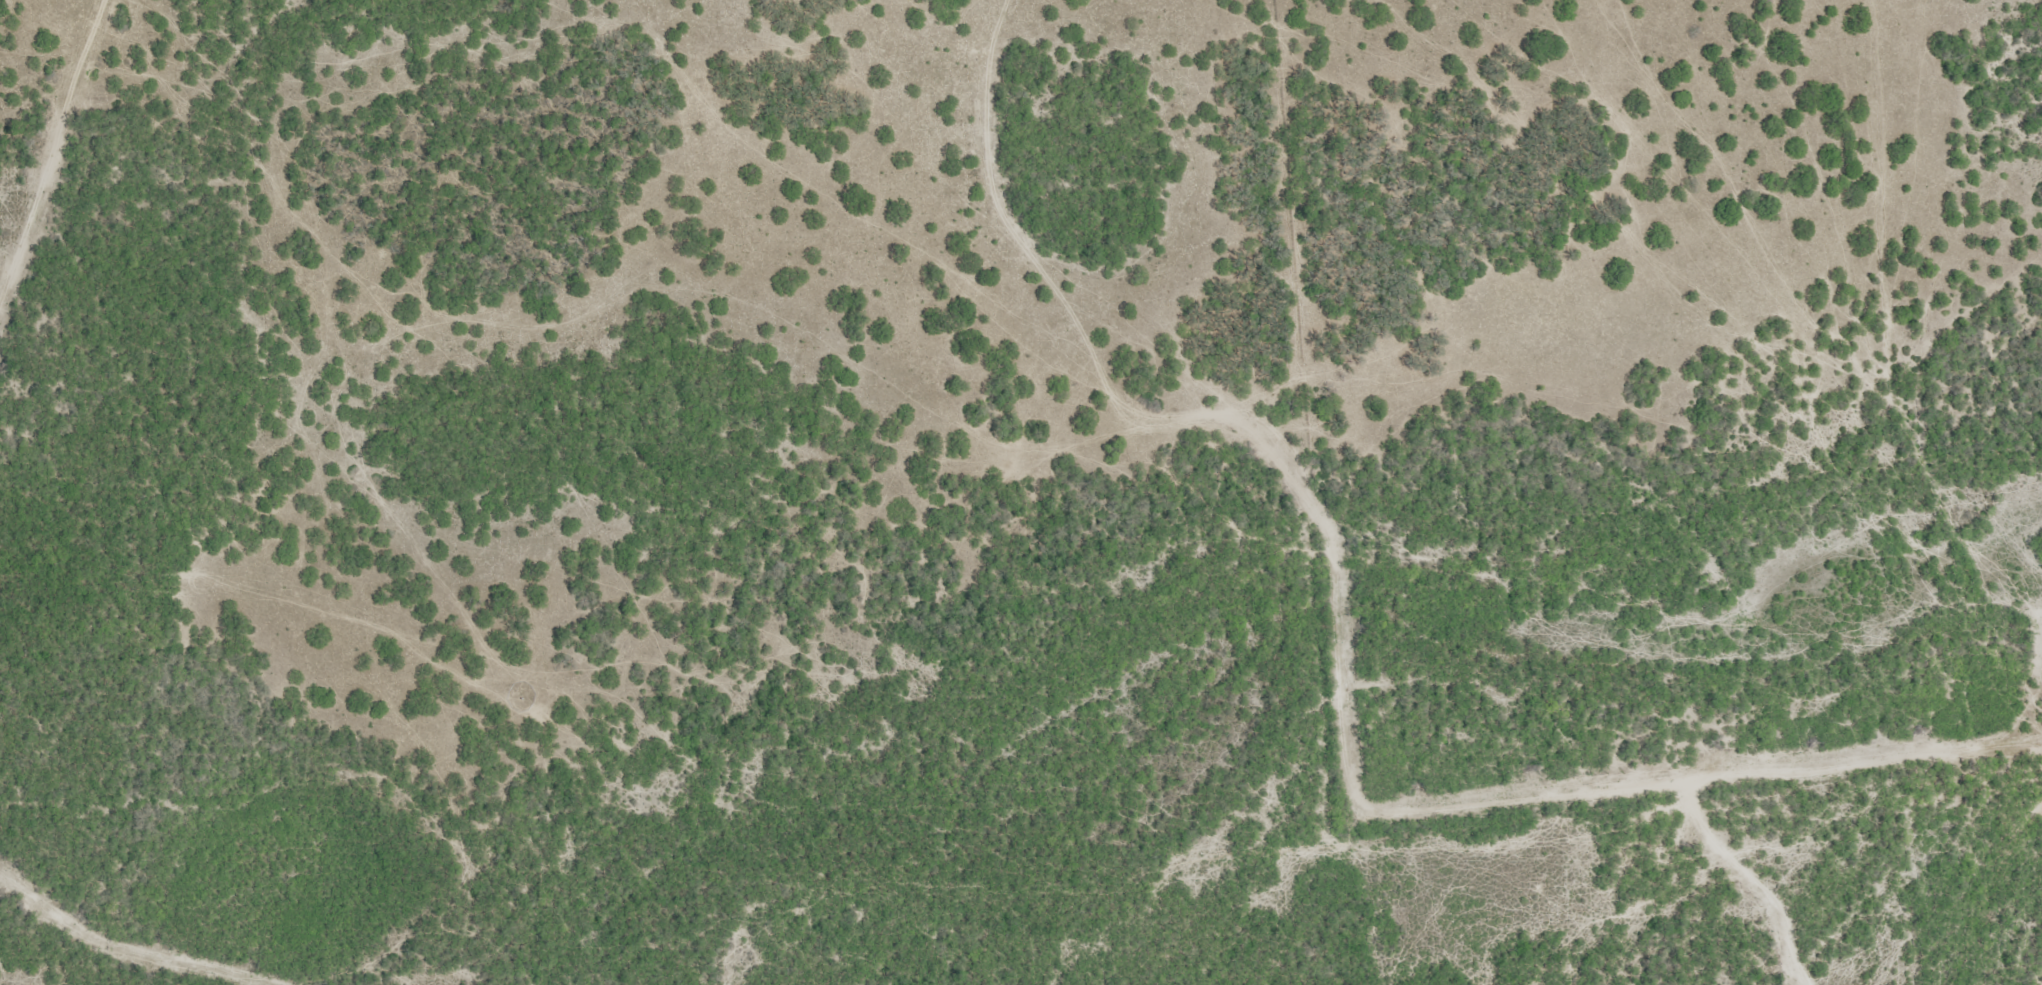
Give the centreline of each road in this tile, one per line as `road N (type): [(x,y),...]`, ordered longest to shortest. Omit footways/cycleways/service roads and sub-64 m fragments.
road 1 (residential): [(1174,0),(1102,408),(1136,447),(1322,471),(1398,509),(1546,648),(1652,692),(2041,654)]

